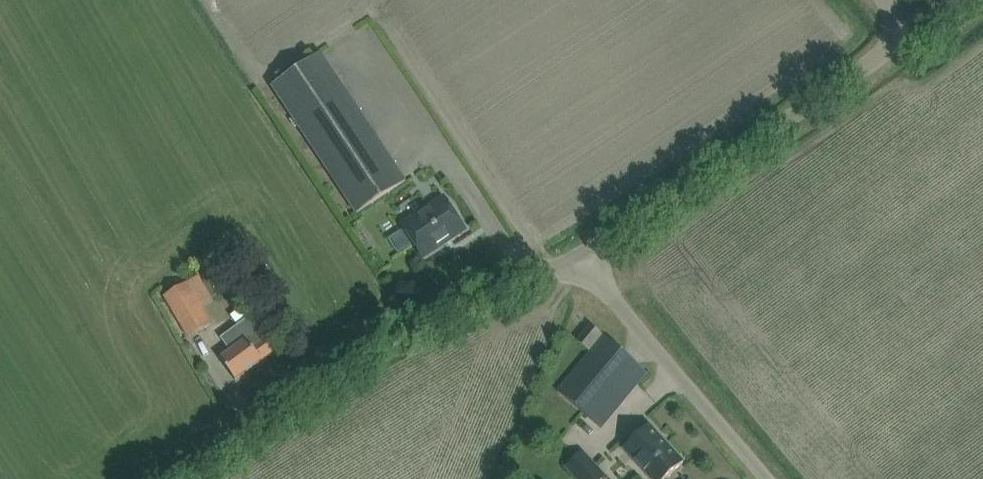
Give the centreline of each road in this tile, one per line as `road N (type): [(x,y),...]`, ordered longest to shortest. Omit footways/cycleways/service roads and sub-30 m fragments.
road 1 (unclassified): [(181,478),(385,337),(580,250)]
road 2 (unclassified): [(580,250),(911,32)]
road 3 (residential): [(767,478),(580,250)]

